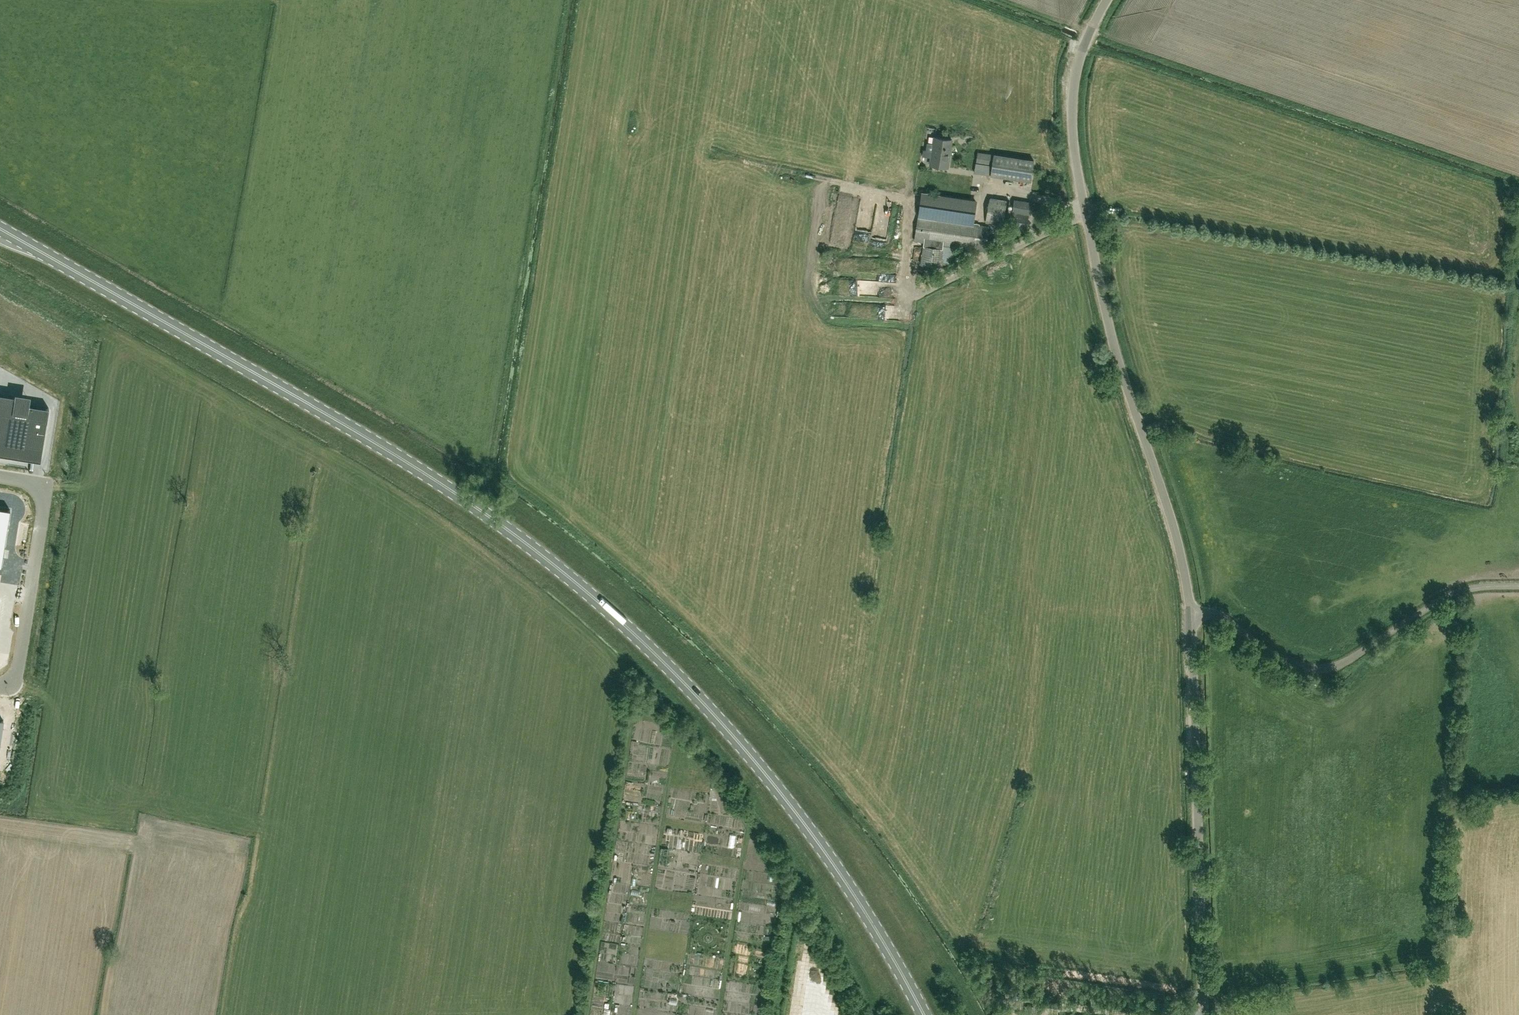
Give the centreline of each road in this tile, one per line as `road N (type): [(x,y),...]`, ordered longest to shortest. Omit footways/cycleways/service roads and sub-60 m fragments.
road 1 (primary): [(924,1014),(857,898),(782,794),(613,615),(420,470),(0,228)]
road 2 (unclassified): [(1205,1014),(1190,618),(1081,192),(1076,61),(1102,0)]
road 3 (unclassified): [(0,475),(48,483),(11,691),(0,689)]

